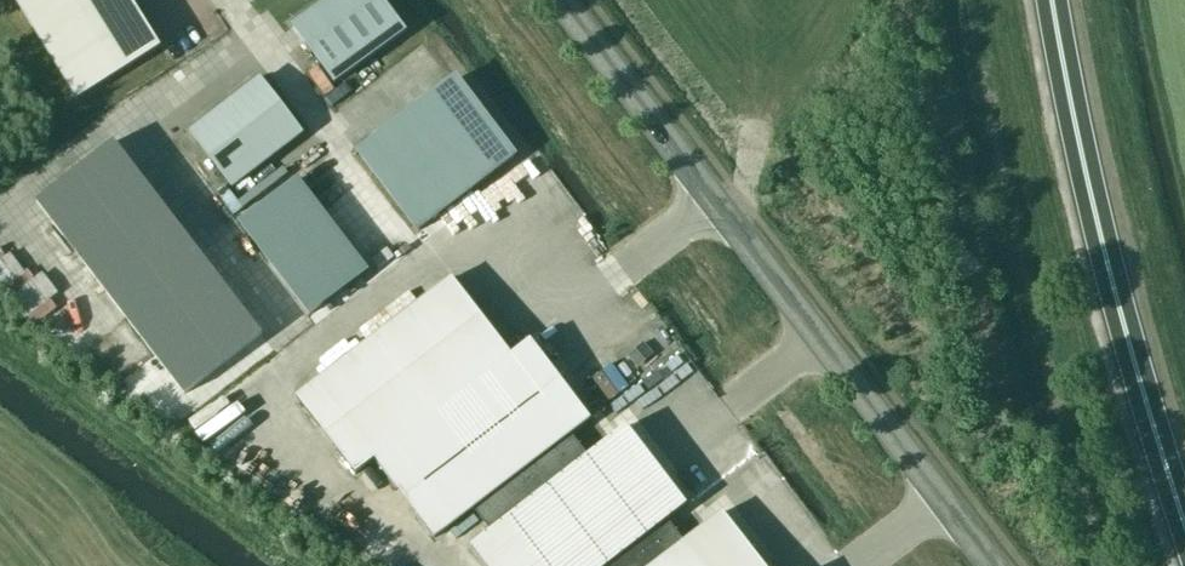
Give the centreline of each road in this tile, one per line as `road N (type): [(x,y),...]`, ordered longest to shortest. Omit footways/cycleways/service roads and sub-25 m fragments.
road 1 (tertiary): [(993,565),(561,0)]
road 2 (trunk): [(1184,530),(1111,280),(1052,0)]

